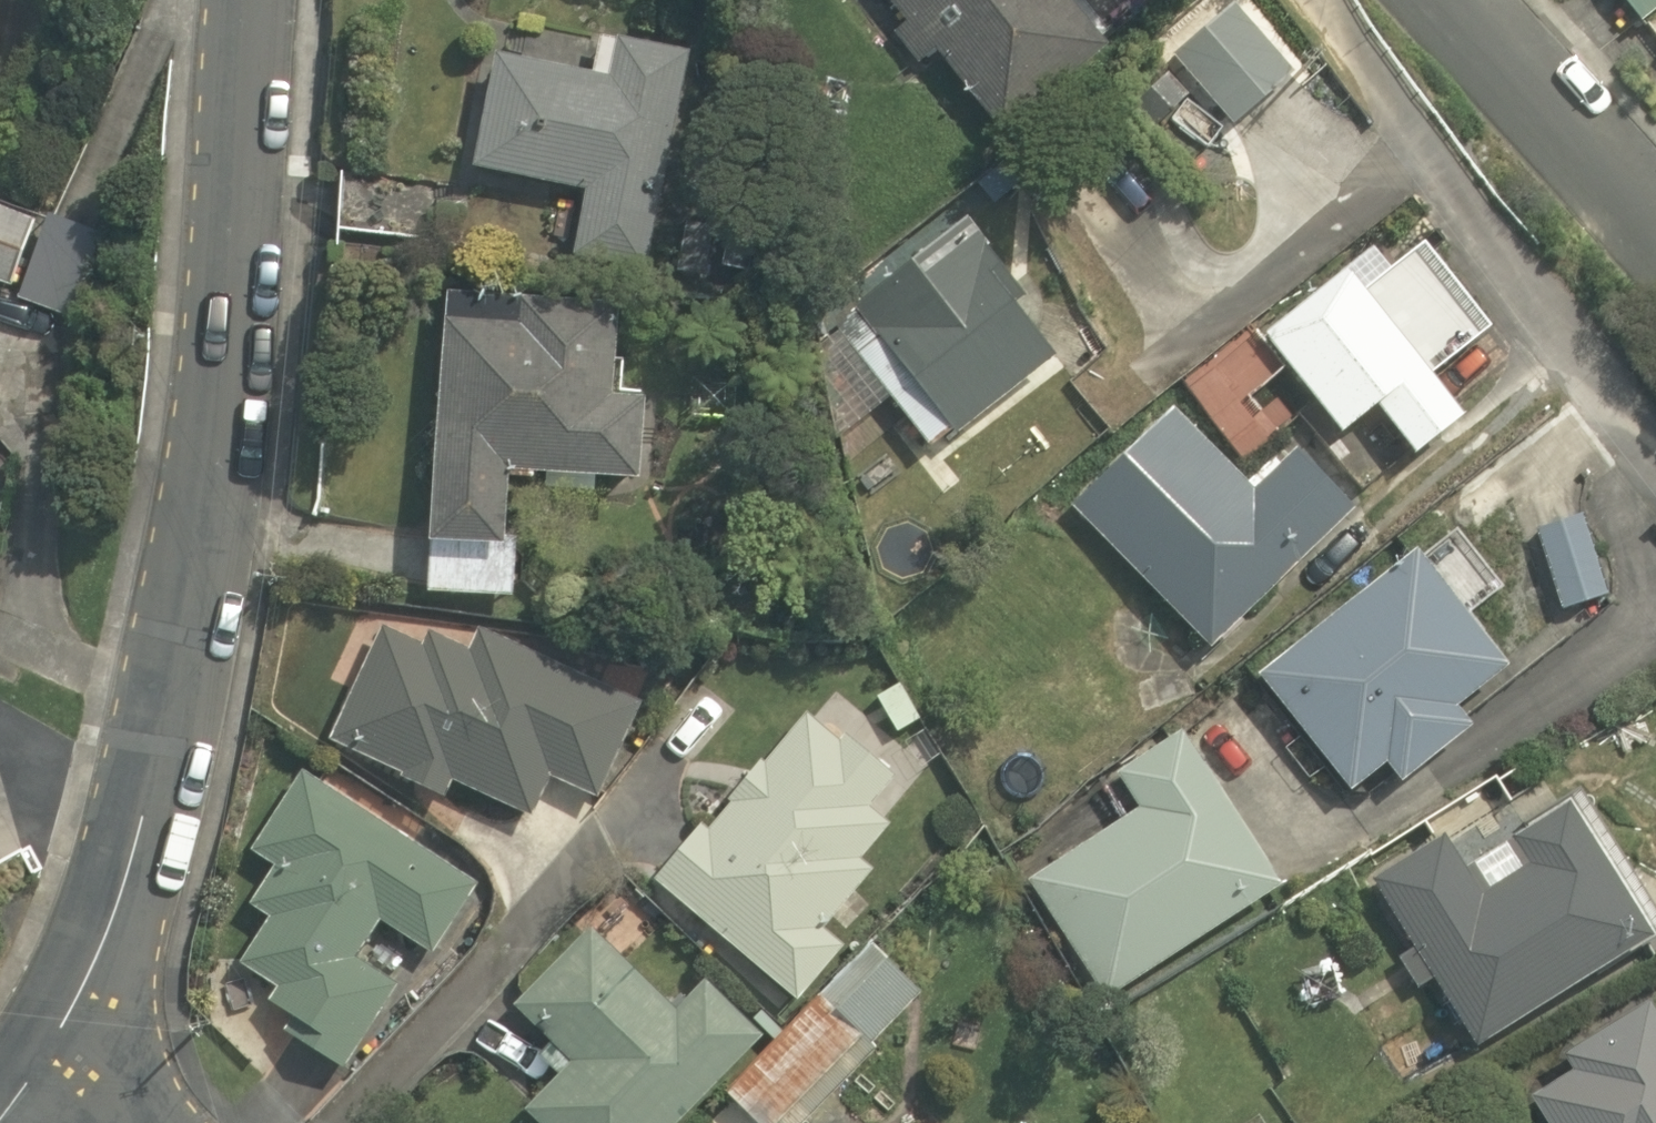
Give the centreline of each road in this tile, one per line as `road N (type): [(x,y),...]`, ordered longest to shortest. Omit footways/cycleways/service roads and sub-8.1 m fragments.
road 1 (unclassified): [(258,0),(222,391),(179,689),(101,942),(47,1060)]
road 2 (unclassified): [(1655,220),(1433,0)]

